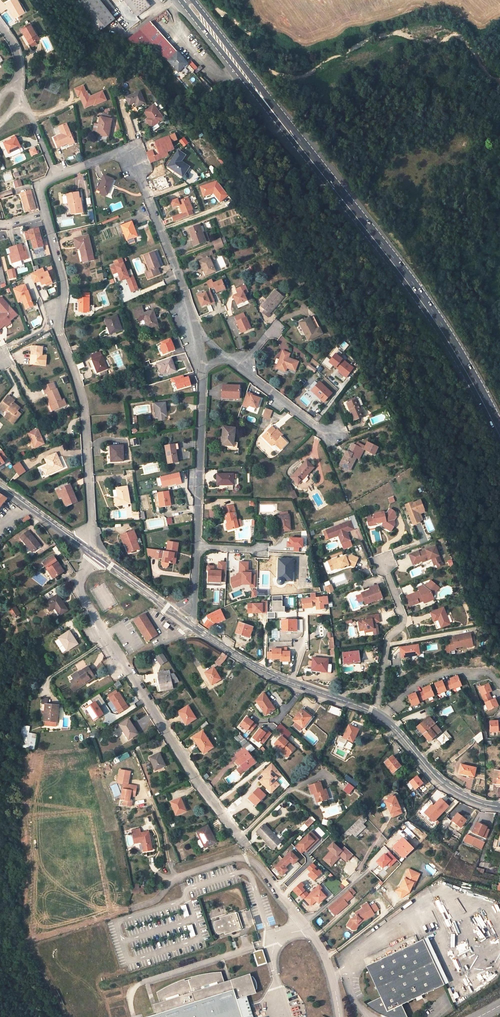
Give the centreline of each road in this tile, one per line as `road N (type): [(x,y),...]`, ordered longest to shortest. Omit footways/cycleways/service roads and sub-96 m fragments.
road 1 (primary): [(499,431),(433,310),(186,0)]
road 2 (residential): [(245,843),(178,753),(83,598),(82,573),(96,555)]
road 3 (residential): [(44,214),(63,287),(58,329),(83,410),(91,527),(81,544)]
road 4 (residential): [(128,909),(156,900),(175,878),(233,859),(256,865),(325,958),(339,1016)]
road 5 (residential): [(198,337),(133,159),(117,153),(55,177)]
road 6 (tertiary): [(190,624),(268,673),(374,711)]
road 7 (track): [(67,1016),(32,941),(128,909)]
road 8 (residential): [(195,546),(202,372)]
road 9 (residential): [(382,562),(403,621),(386,644),(374,711)]
road 10 (tertiary): [(382,717),(441,782),(499,807)]

